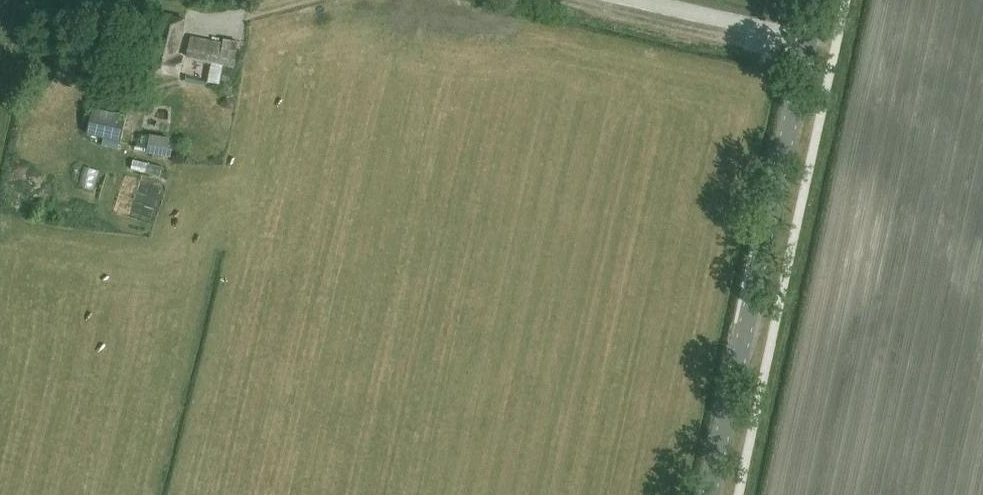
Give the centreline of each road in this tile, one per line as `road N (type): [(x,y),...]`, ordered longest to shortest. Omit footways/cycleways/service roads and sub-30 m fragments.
road 1 (tertiary): [(710,494),(819,0)]
road 2 (track): [(809,48),(557,0)]
road 3 (track): [(627,0),(786,43)]

